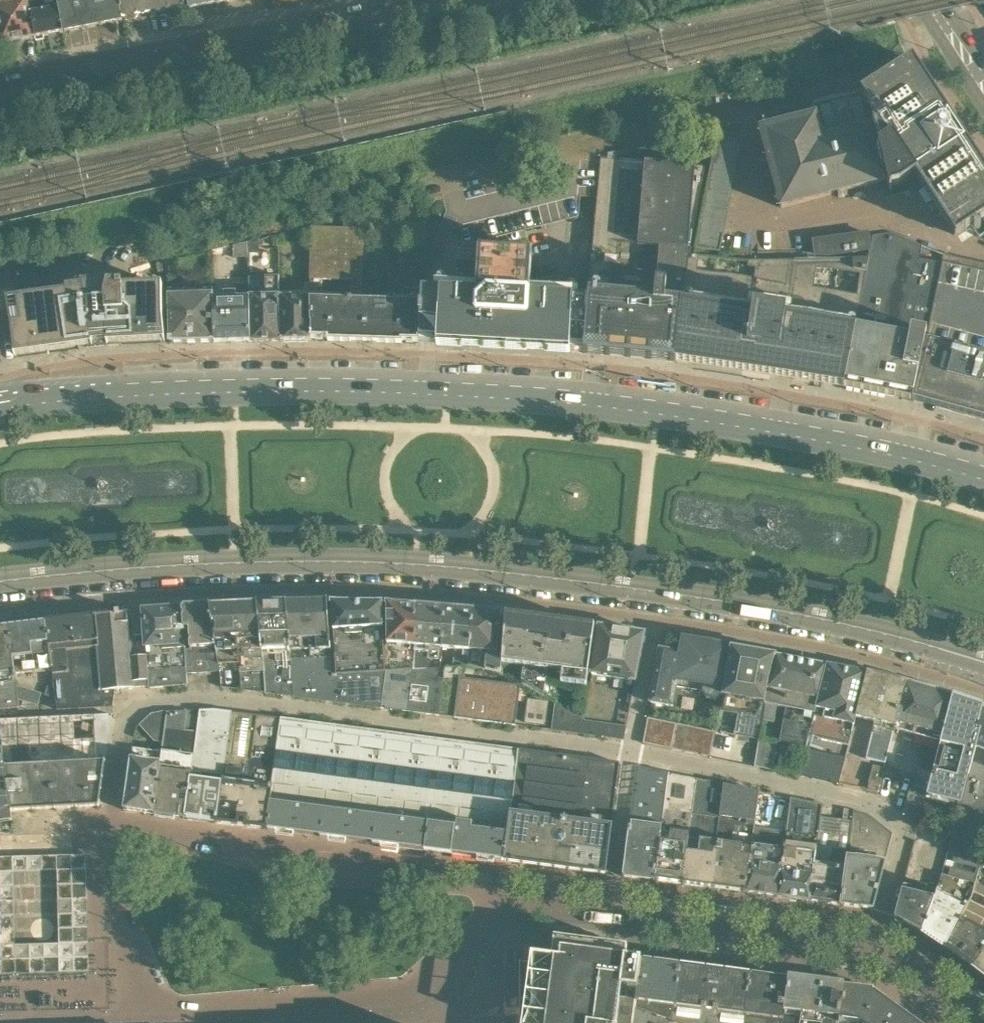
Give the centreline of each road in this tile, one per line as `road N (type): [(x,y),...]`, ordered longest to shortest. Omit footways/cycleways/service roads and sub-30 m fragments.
road 1 (residential): [(529,909),(475,886),(108,831),(126,709),(168,695),(213,695),(632,751),(877,803),(900,830),(875,955)]
road 2 (residential): [(0,580),(236,561),(432,564),(745,604),(983,662)]
road 3 (primary): [(983,481),(823,441),(566,403),(230,391),(90,395),(0,409)]
road 4 (residential): [(456,0),(0,81)]
road 5 (residential): [(875,955),(612,916)]
road 6 (primary): [(915,0),(983,106)]

